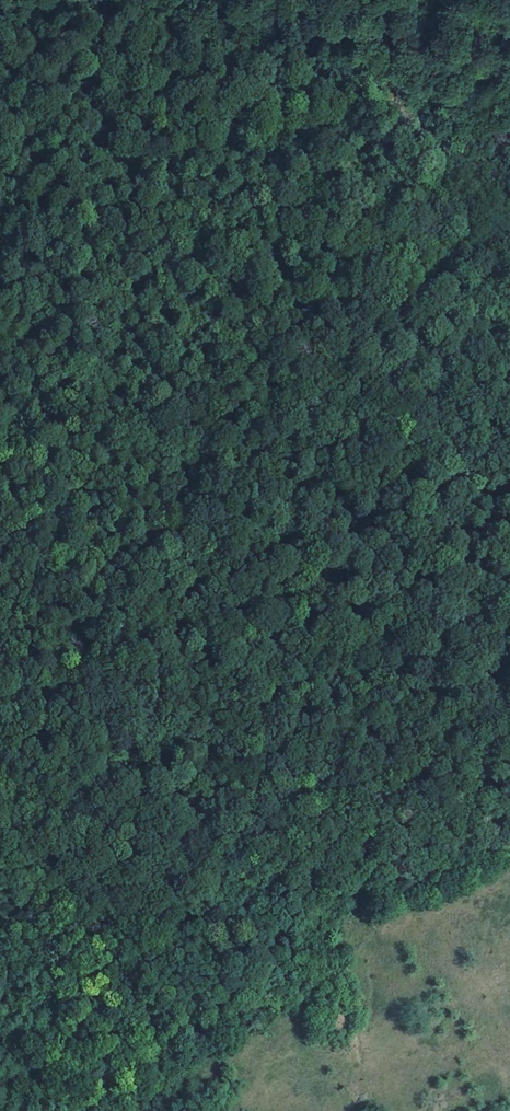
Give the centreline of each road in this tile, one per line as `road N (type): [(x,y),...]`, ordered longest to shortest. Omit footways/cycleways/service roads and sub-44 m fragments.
road 1 (track): [(414,0),(248,446),(209,507),(68,666),(23,691),(0,690)]

